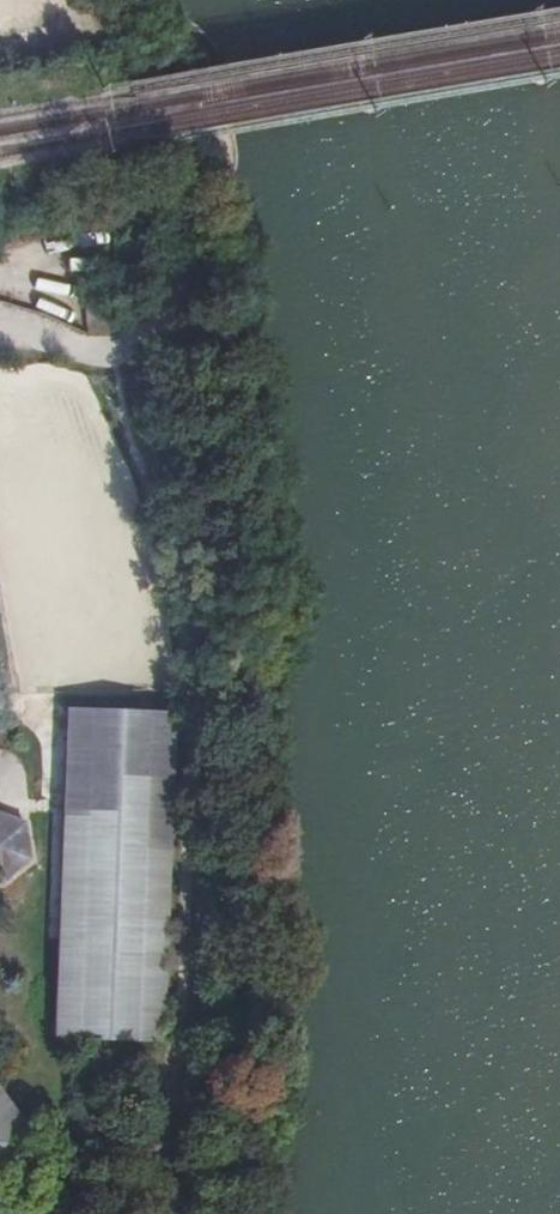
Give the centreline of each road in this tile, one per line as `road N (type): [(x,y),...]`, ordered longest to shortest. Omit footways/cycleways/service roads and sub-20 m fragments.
road 1 (unclassified): [(0,312),(59,316),(130,356),(173,310),(186,217),(216,135),(203,64),(157,0)]

